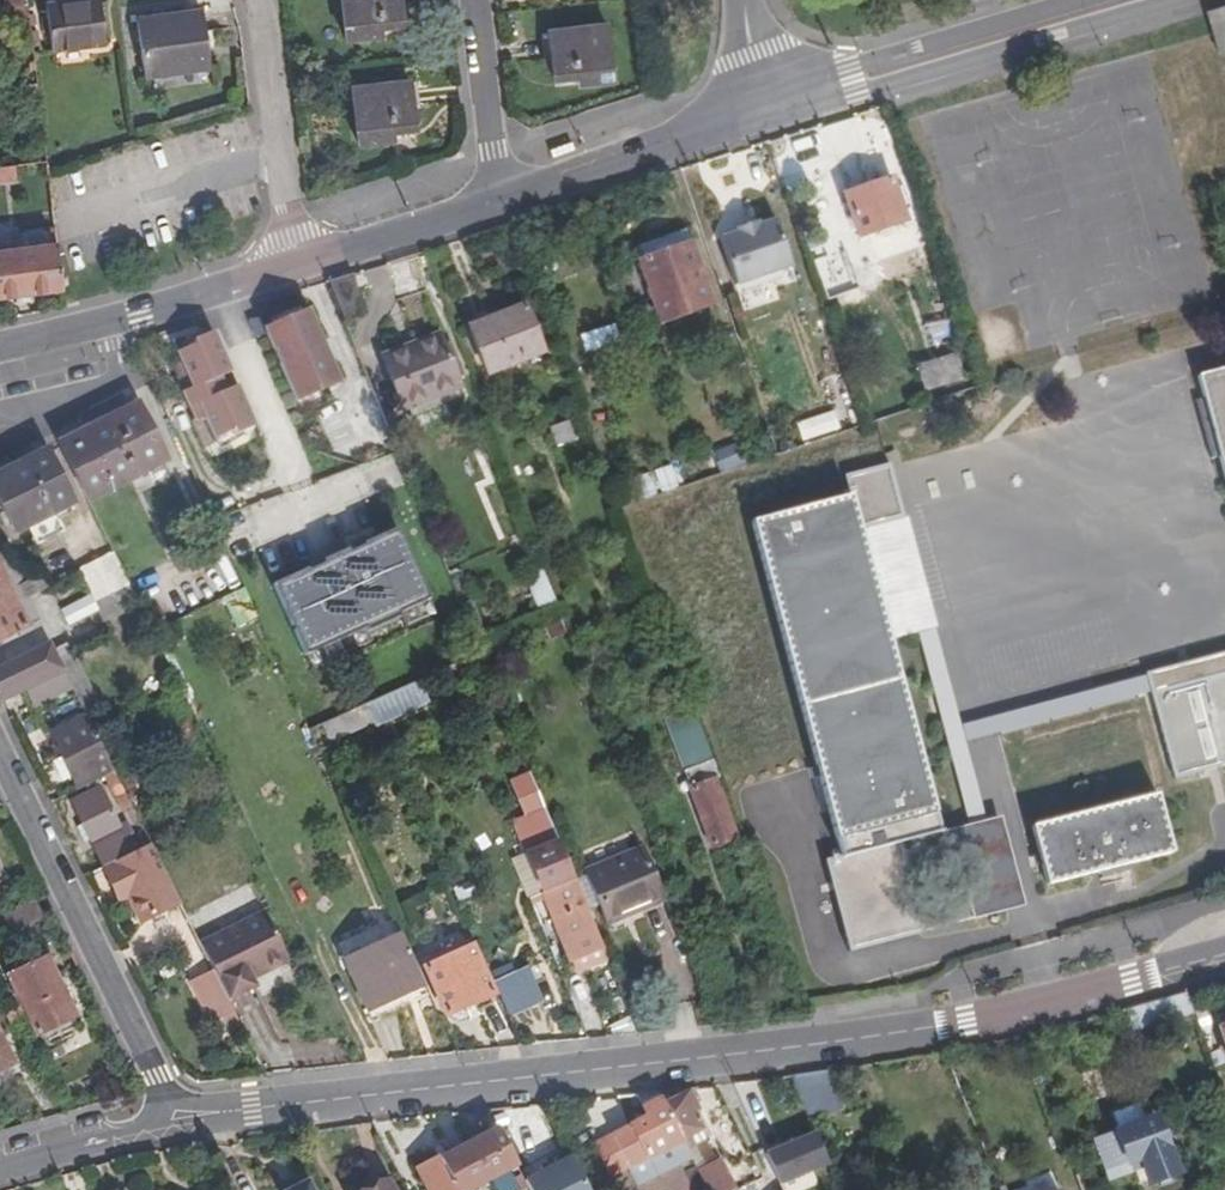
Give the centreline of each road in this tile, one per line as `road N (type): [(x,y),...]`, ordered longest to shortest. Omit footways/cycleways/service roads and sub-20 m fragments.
road 1 (tertiary): [(1224,954),(968,1021),(174,1120)]
road 2 (tertiary): [(174,1120),(0,753)]
road 3 (tertiary): [(853,81),(905,82),(1175,0)]
road 4 (tertiary): [(0,346),(295,267)]
road 5 (tertiary): [(500,201),(759,113)]
road 6 (residential): [(295,267),(255,0)]
road 7 (tertiary): [(1078,0),(898,53),(853,81)]
road 8 (tertiary): [(295,267),(500,201)]
road 9 (residential): [(500,201),(475,0)]
road 10 (tertiary): [(0,1167),(174,1120)]

